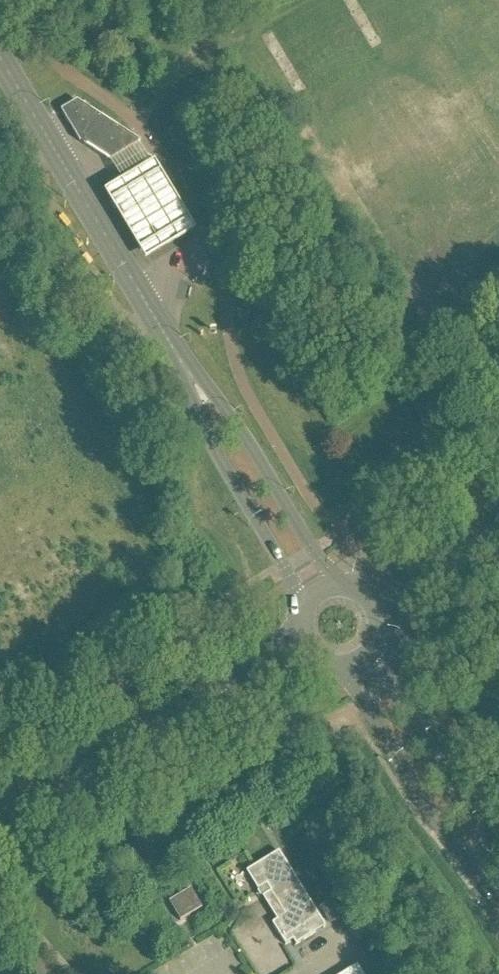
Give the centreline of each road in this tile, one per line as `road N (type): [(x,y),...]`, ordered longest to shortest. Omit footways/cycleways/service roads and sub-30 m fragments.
road 1 (secondary): [(183,372),(0,61)]
road 2 (secondary): [(333,590),(220,409),(183,372)]
road 3 (secondary): [(489,883),(481,841),(374,646)]
road 4 (secondary): [(183,372),(200,420),(307,604)]
road 5 (secondary): [(345,668),(452,852),(489,883)]
road 6 (tertiary): [(0,831),(186,723)]
road 7 (unclassified): [(377,624),(498,532)]
road 8 (unclassified): [(498,531),(361,596)]
road 9 (tertiary): [(299,633),(186,723)]
road 10 (tertiary): [(186,723),(316,662)]

